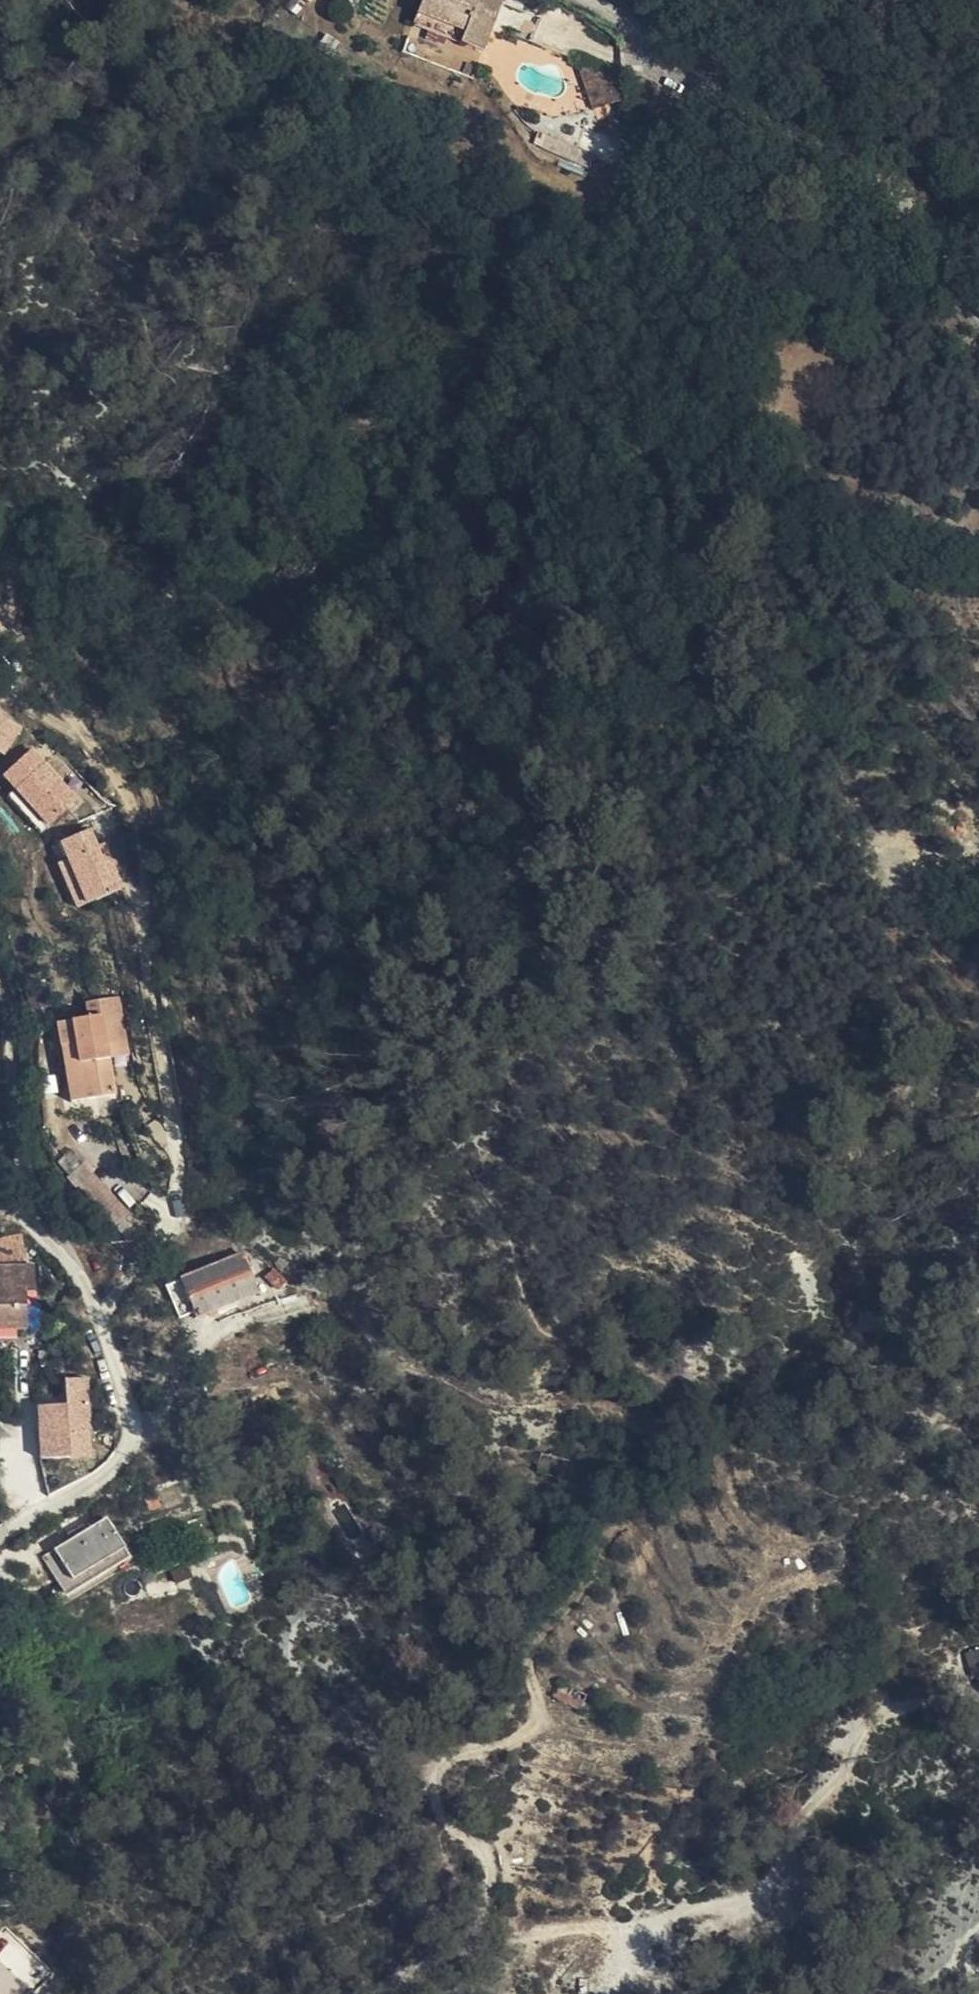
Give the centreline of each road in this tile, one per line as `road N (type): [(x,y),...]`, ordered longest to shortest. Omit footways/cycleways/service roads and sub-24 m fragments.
road 1 (unclassified): [(978,303),(946,242),(864,171),(679,68),(578,0)]
road 2 (residential): [(0,1541),(78,1495),(131,1452),(138,1416),(101,1324)]

